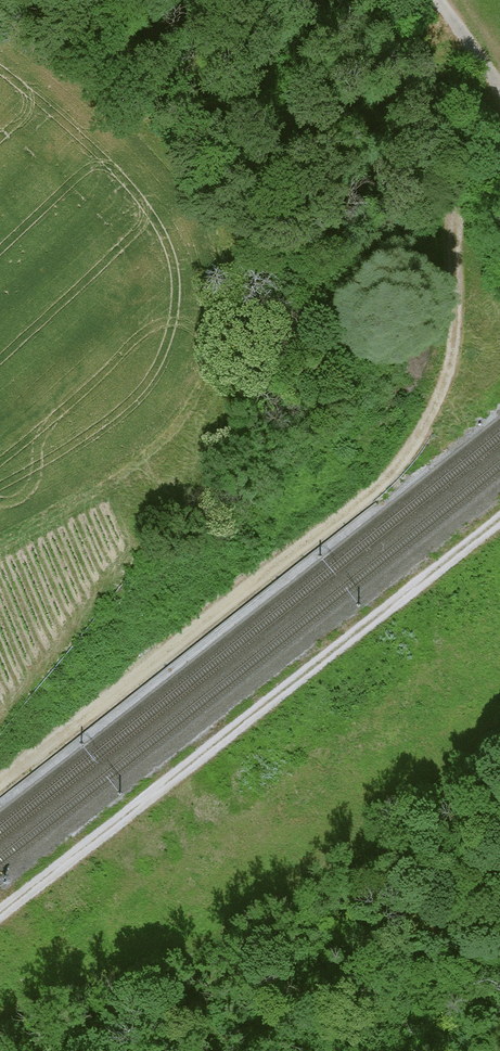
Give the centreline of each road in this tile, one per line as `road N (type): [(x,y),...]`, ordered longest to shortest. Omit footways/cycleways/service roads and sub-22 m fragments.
road 1 (track): [(0,780),(380,483),(408,450),(443,386),(453,339),(460,193),(499,153)]
road 2 (track): [(499,517),(0,905)]

